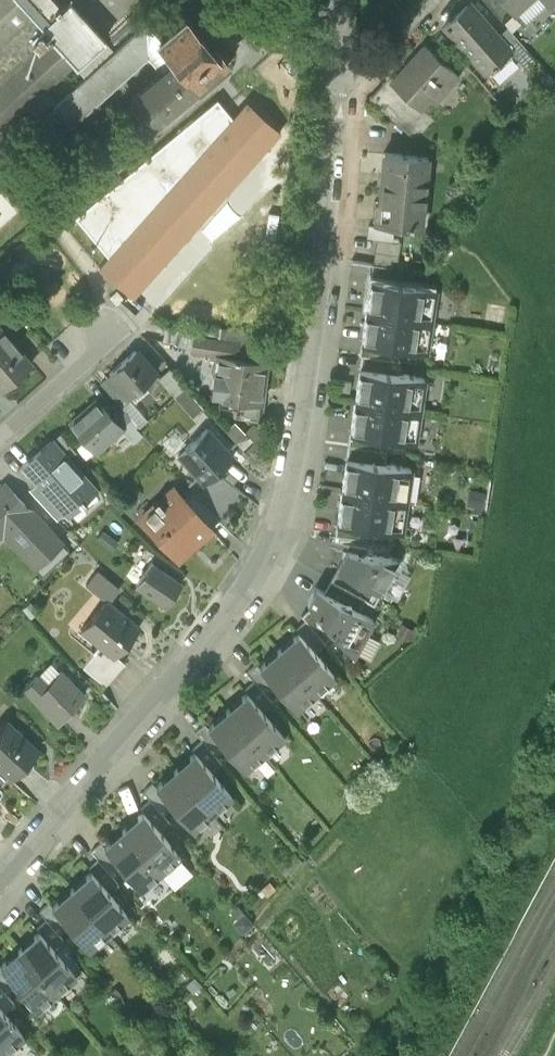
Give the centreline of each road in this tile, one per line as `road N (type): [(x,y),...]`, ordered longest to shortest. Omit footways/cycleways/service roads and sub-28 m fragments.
road 1 (residential): [(0,879),(174,677),(252,575),(279,525),(314,393),(340,89)]
road 2 (residential): [(0,432),(95,354),(107,330)]
road 3 (residential): [(432,0),(340,89)]

